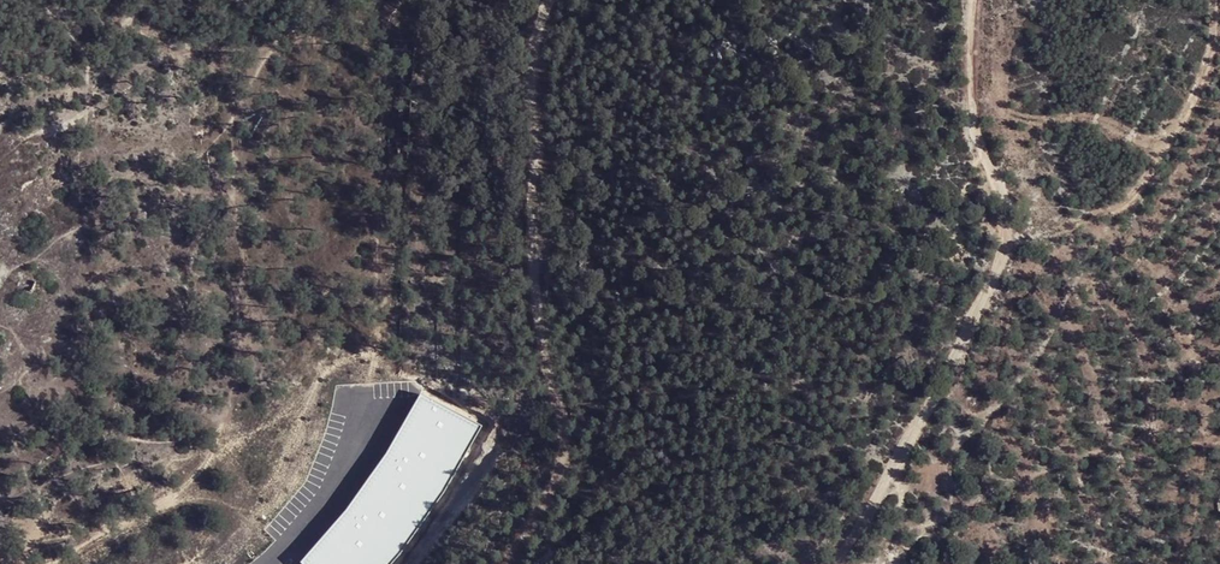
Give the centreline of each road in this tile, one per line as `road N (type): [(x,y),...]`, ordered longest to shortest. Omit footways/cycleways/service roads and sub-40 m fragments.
road 1 (track): [(959,0),(963,143),(1009,208),(998,290),(964,369),(839,563)]
road 2 (track): [(551,0),(535,78),(528,235),(567,440),(556,484),(506,563)]

